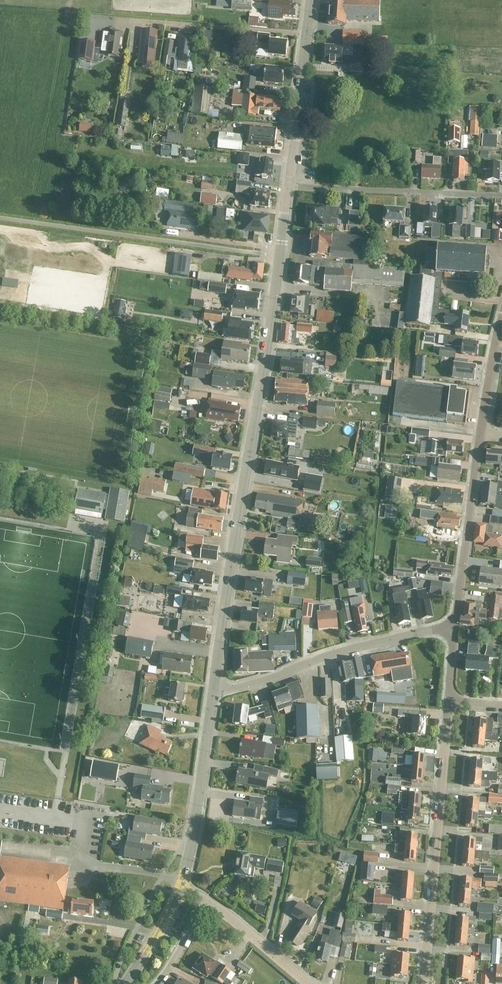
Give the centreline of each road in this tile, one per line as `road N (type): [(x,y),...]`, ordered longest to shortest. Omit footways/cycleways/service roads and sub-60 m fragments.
road 1 (secondary): [(287,187),(214,690)]
road 2 (residential): [(424,983),(448,705)]
road 3 (residential): [(214,690),(364,646),(455,630)]
road 4 (residential): [(501,195),(287,187)]
road 5 (residential): [(455,630),(480,435)]
road 6 (secondary): [(311,0),(287,187)]
road 7 (residential): [(311,983),(206,902)]
road 8 (secondary): [(214,690),(196,810)]
road 9 (residential): [(480,435),(501,316)]

